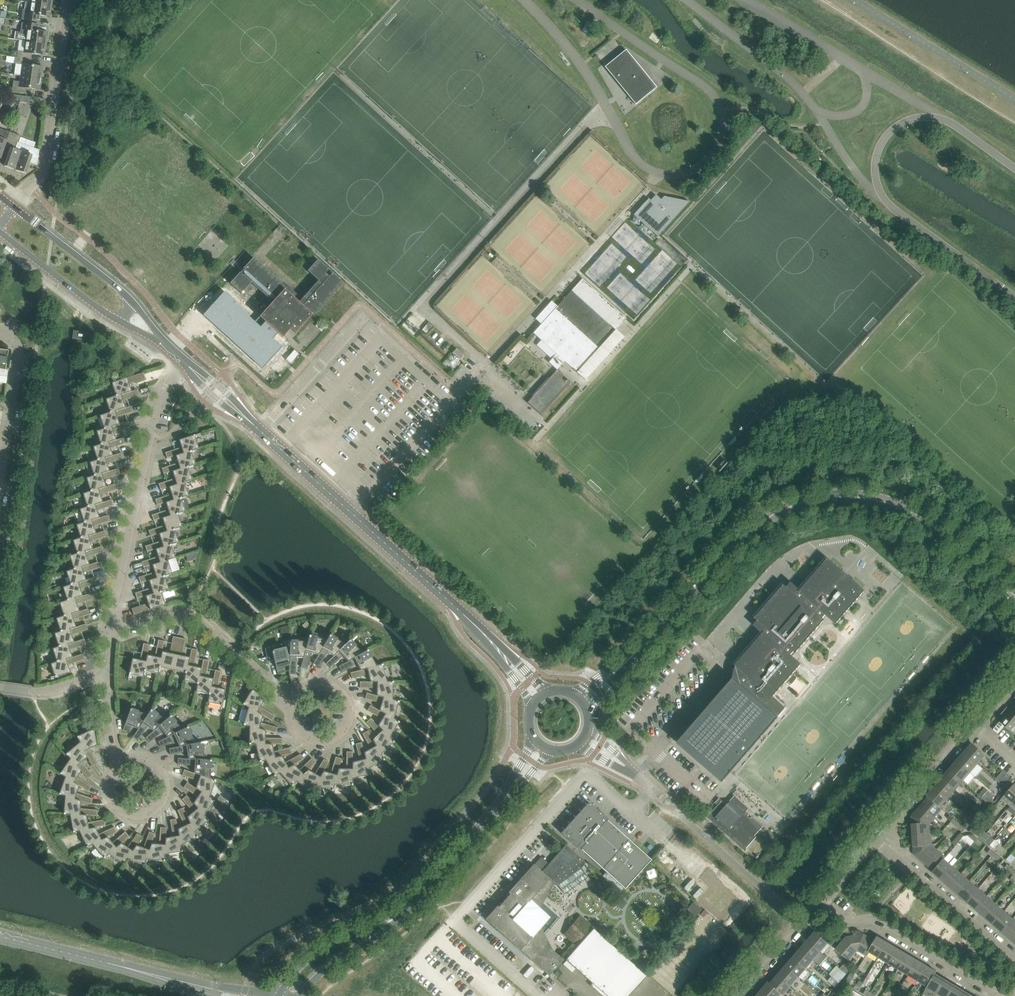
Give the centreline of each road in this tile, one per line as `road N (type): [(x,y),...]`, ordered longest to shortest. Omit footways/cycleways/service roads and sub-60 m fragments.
road 1 (tertiary): [(650,636),(746,534),(787,508),(835,495),(882,500),(927,519),(1001,585)]
road 2 (tertiary): [(490,640),(241,413)]
road 3 (residential): [(111,625),(157,408),(185,363)]
road 4 (residential): [(14,206),(42,174),(52,148),(71,0)]
road 5 (residential): [(294,701),(186,615),(111,625)]
road 6 (residential): [(996,995),(884,929),(841,923),(817,903)]
road 7 (tertiary): [(158,339),(133,303),(14,206)]
road 8 (unclassified): [(279,994),(86,958)]
road 9 (tertiary): [(0,234),(121,323),(158,339)]
road 10 (residential): [(1014,967),(872,841)]
road 11 (residential): [(119,763),(108,783),(114,804),(134,815),(150,813),(165,795),(162,771),(146,758),(125,760)]
road 12 (residential): [(294,701),(295,723),(310,739),(332,739),(348,724),(349,702),(333,686),(298,695)]
road 13 (residential): [(0,489),(19,353),(0,331)]
road 14 (tertiary): [(502,801),(391,921)]
road 15 (unclassified): [(872,841),(971,726)]
road 16 (tertiary): [(391,921),(318,950),(279,994)]
road 17 (unclassified): [(86,958),(206,995)]
road 18 (residential): [(737,995),(817,903)]

